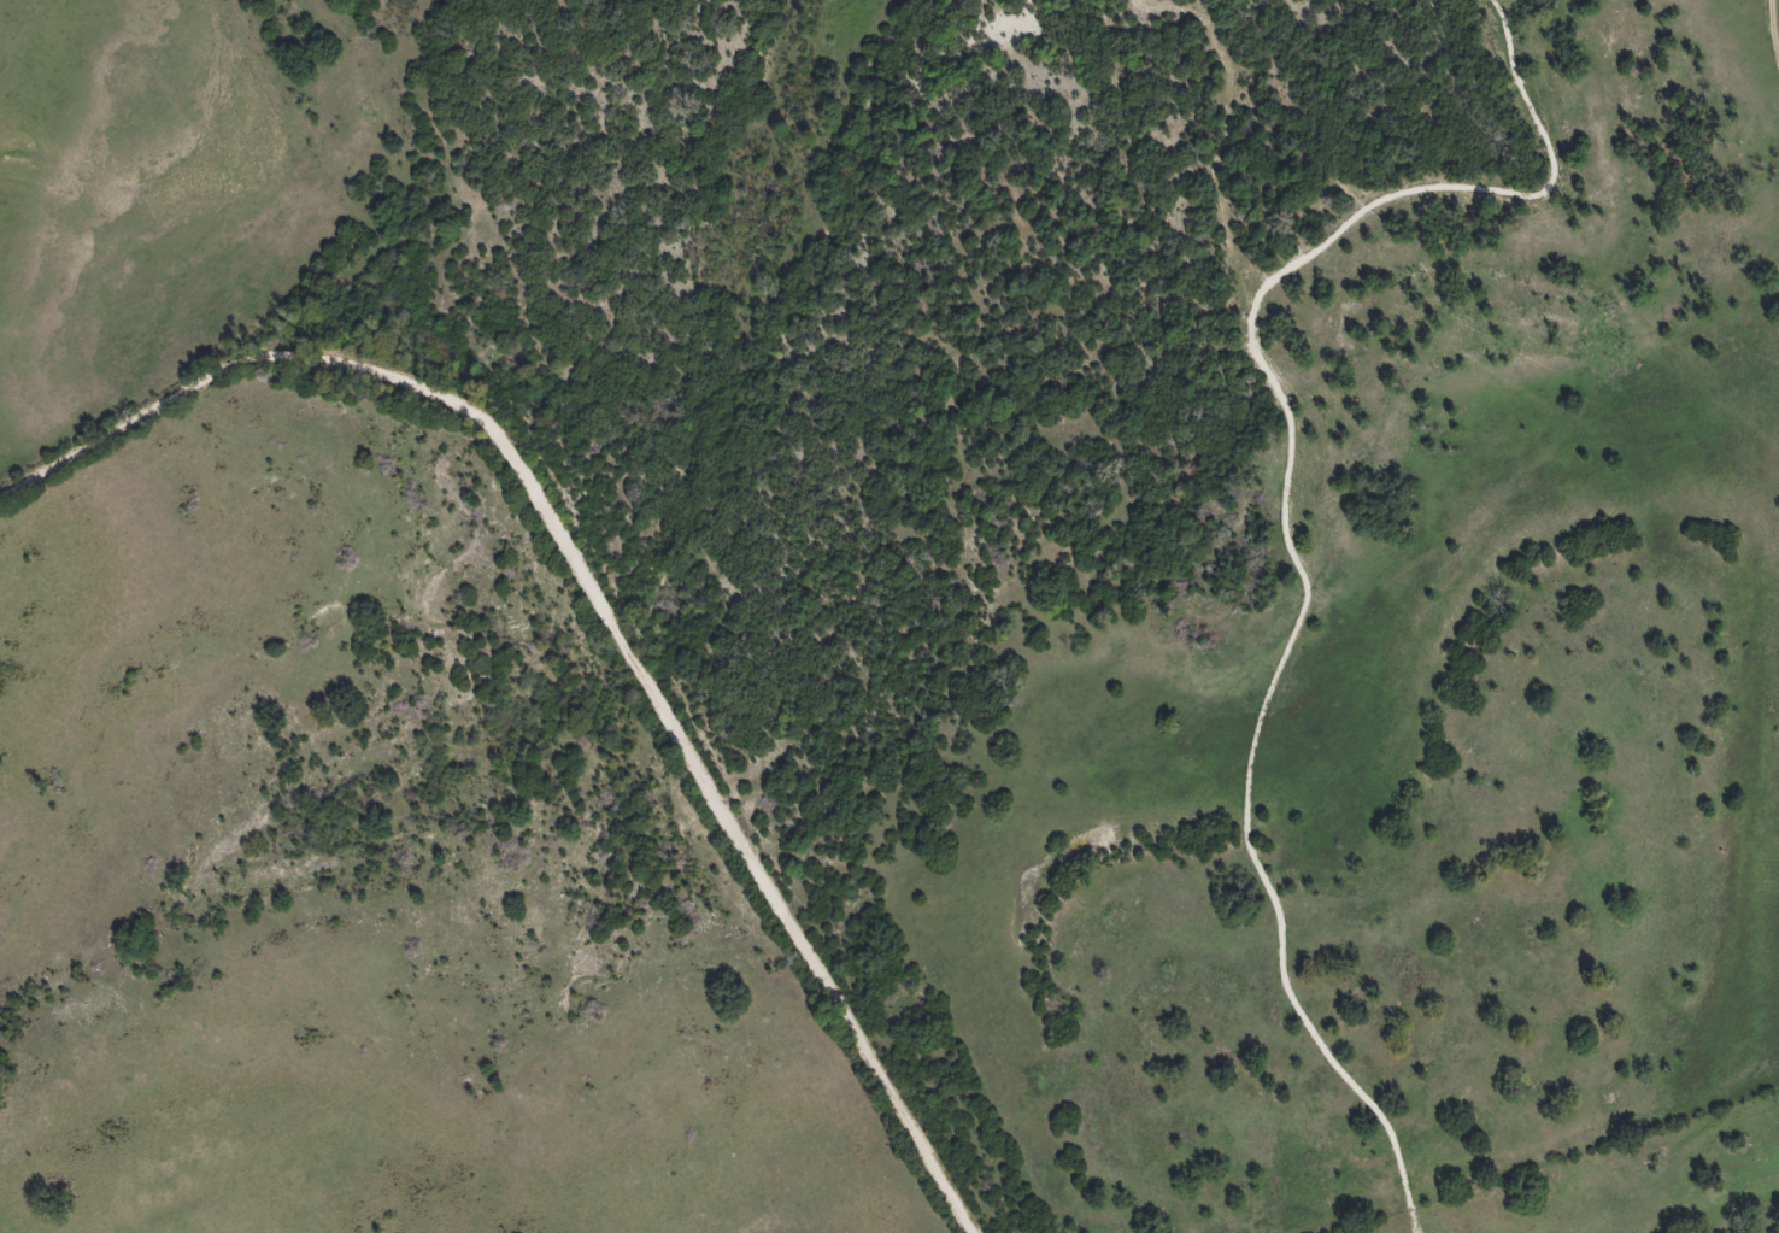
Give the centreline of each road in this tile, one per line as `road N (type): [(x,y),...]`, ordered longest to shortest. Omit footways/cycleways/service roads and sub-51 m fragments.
road 1 (residential): [(955,1232),(704,810),(595,599),(487,477),(421,435),(312,411),(210,441),(0,563)]

